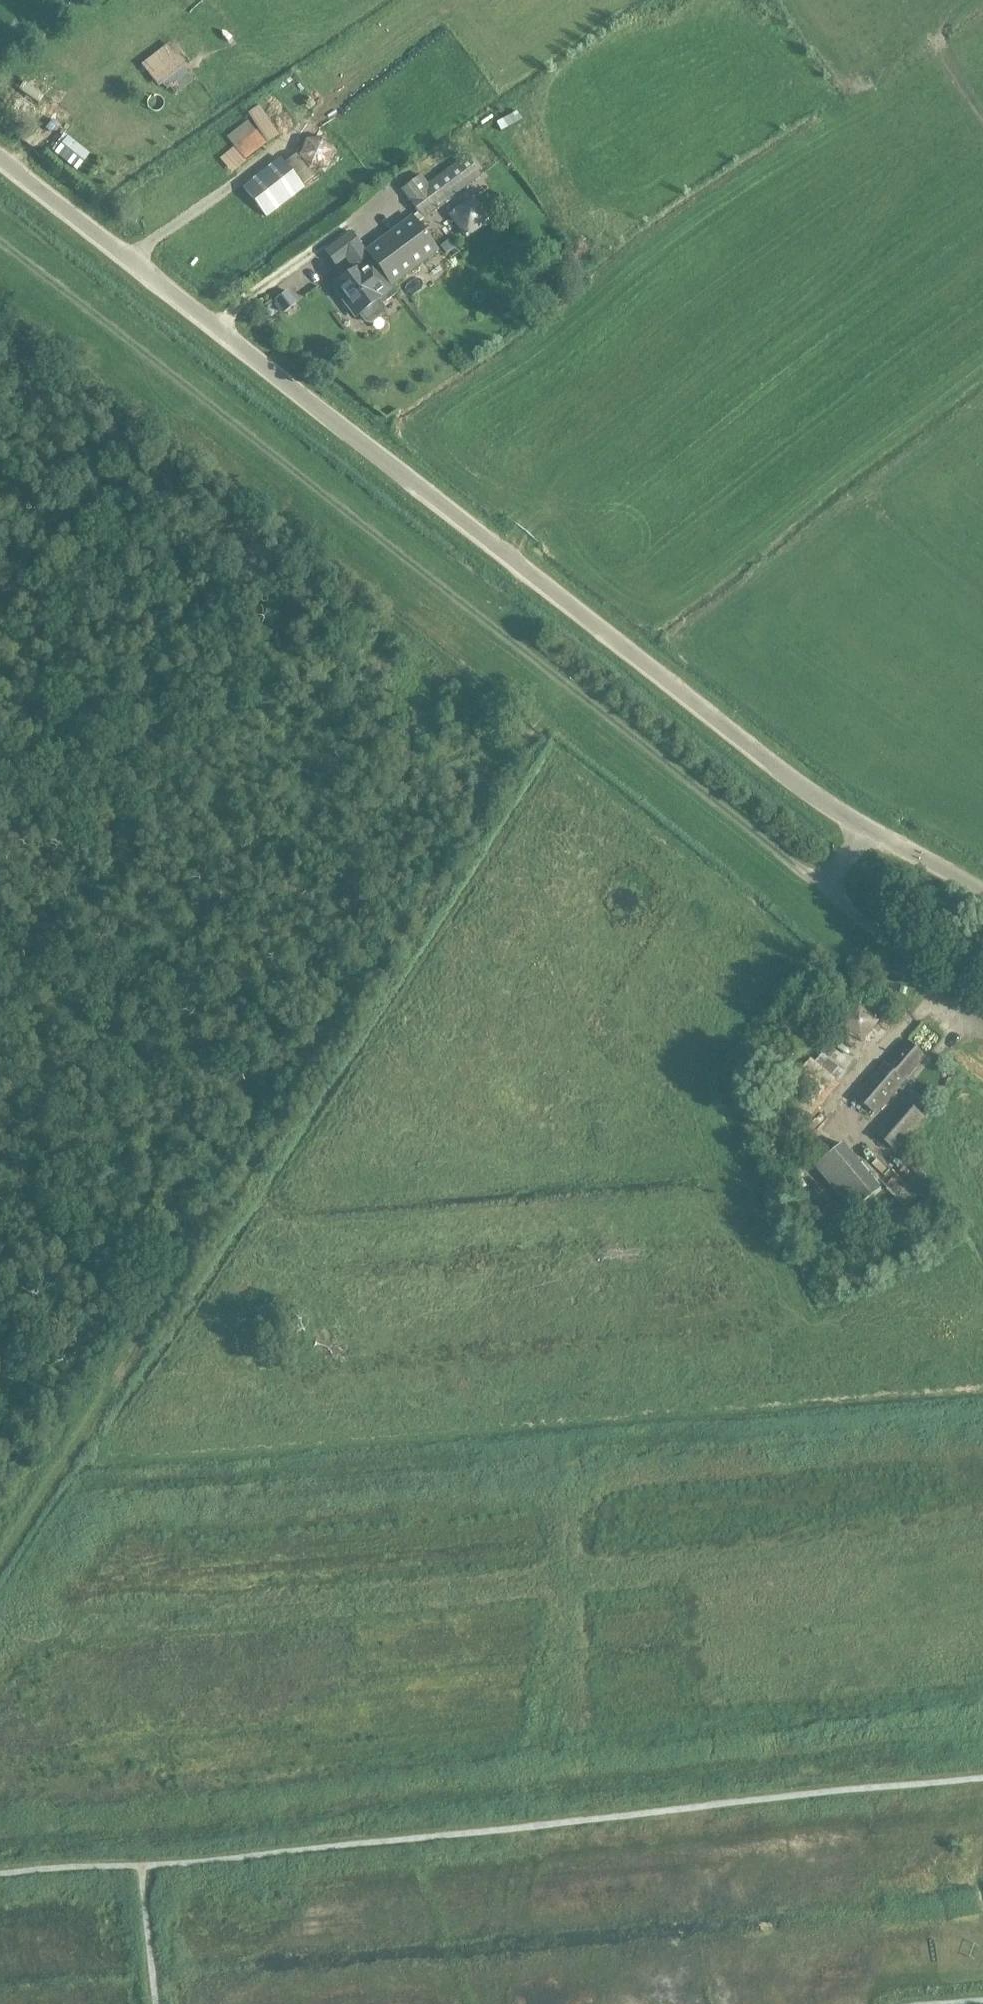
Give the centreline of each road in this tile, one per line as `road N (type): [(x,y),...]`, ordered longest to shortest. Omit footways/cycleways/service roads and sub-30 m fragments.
road 1 (unclassified): [(982,895),(816,796),(0,164)]
road 2 (track): [(982,1529),(0,1619)]
road 3 (track): [(564,684),(0,246)]
road 4 (track): [(827,889),(564,684)]

